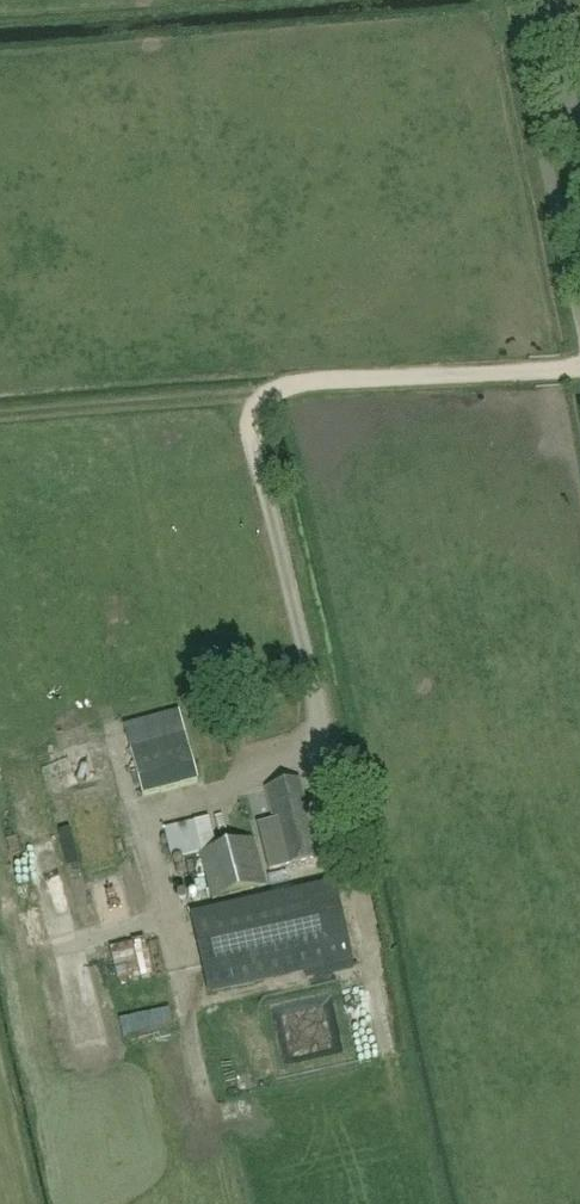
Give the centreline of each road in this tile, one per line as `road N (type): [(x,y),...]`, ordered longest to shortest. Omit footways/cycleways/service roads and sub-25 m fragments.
road 1 (track): [(263,402),(0,416)]
road 2 (unclassified): [(579,154),(548,0)]

